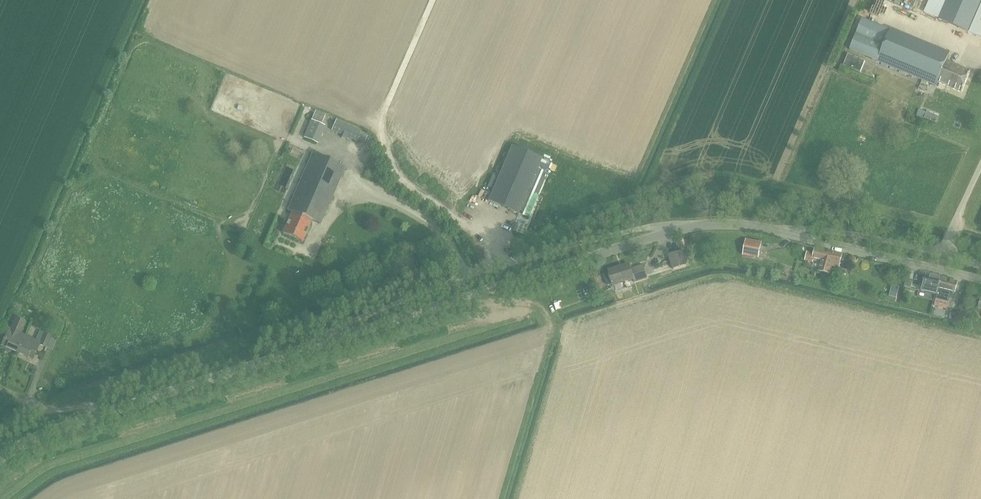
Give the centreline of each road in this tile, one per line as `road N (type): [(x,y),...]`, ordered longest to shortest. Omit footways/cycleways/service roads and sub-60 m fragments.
road 1 (unclassified): [(980,280),(768,228),(698,225),(66,425),(0,457)]
road 2 (track): [(35,498),(70,479),(549,327),(573,332)]
road 3 (track): [(487,226),(456,219),(401,178),(380,126),(435,0)]
road 4 (track): [(452,301),(530,303),(549,327),(503,498)]

